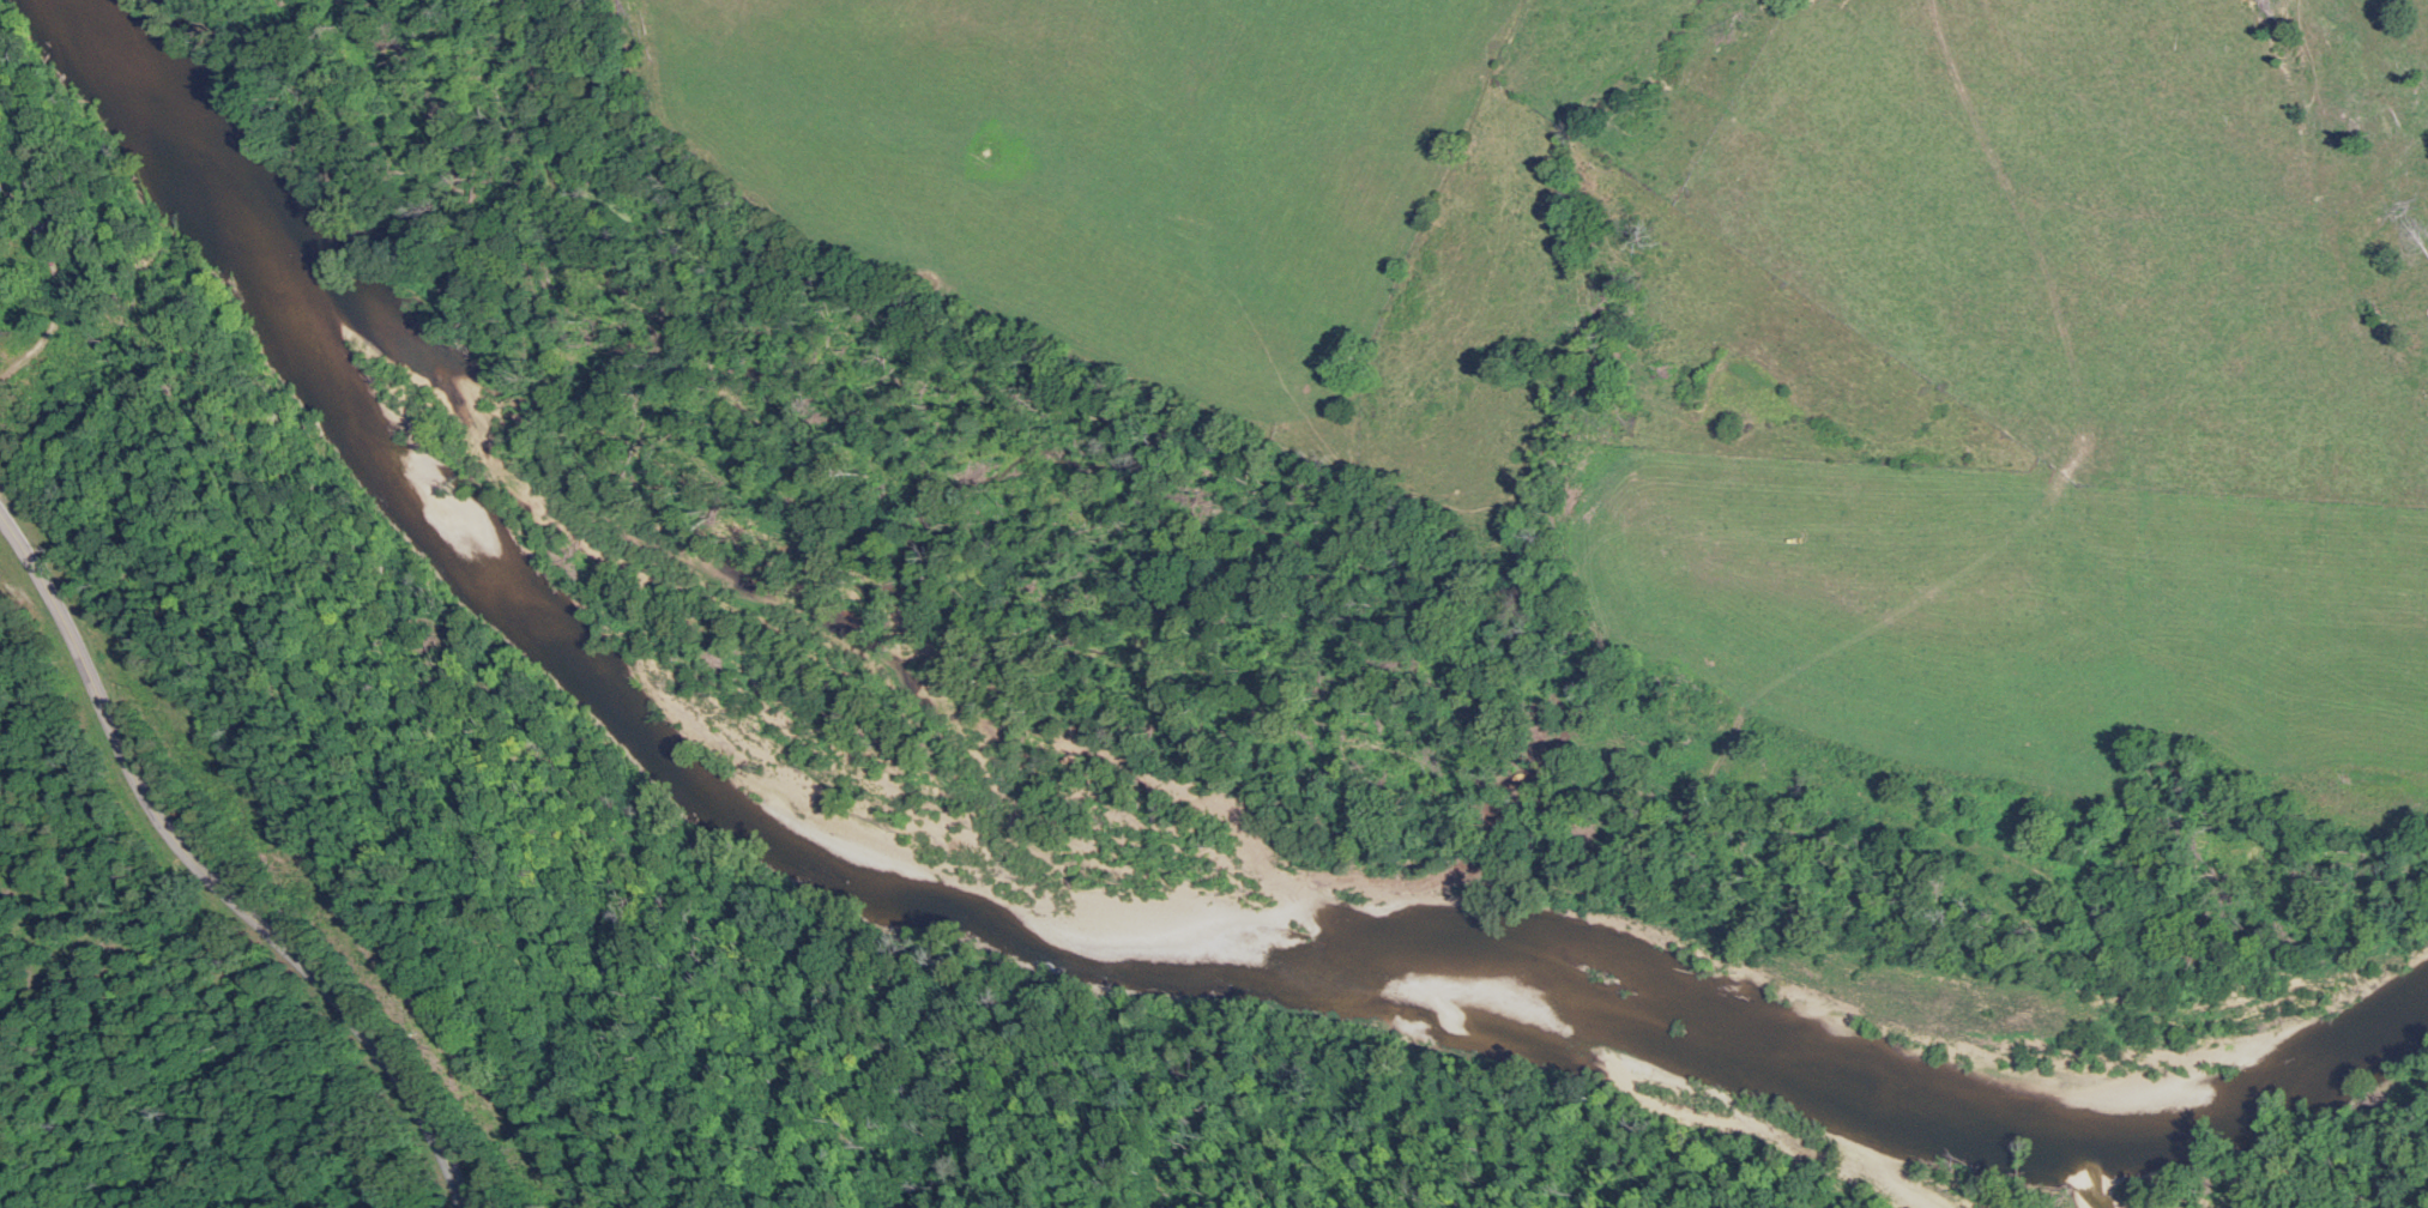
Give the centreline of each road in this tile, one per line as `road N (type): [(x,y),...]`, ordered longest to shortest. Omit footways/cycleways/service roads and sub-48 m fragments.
road 1 (tertiary): [(0,510),(66,616),(151,804),(186,850),(356,1020),(443,1147),(468,1207)]

